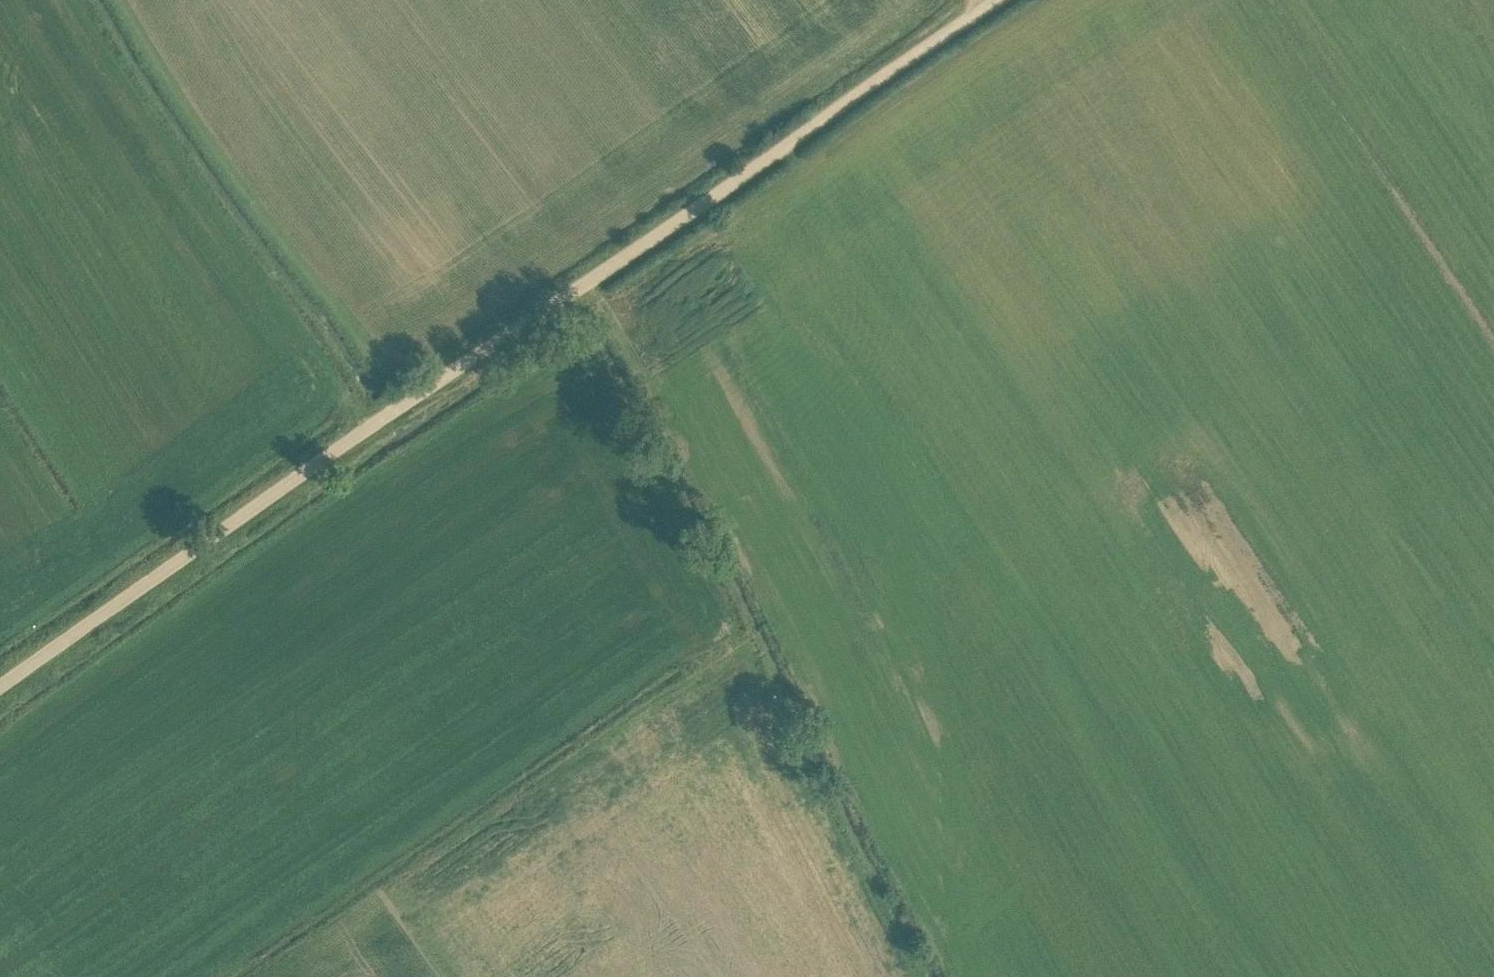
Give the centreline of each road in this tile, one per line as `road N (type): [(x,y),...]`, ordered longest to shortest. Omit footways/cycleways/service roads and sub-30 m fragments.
road 1 (unclassified): [(996,0),(0,684)]

